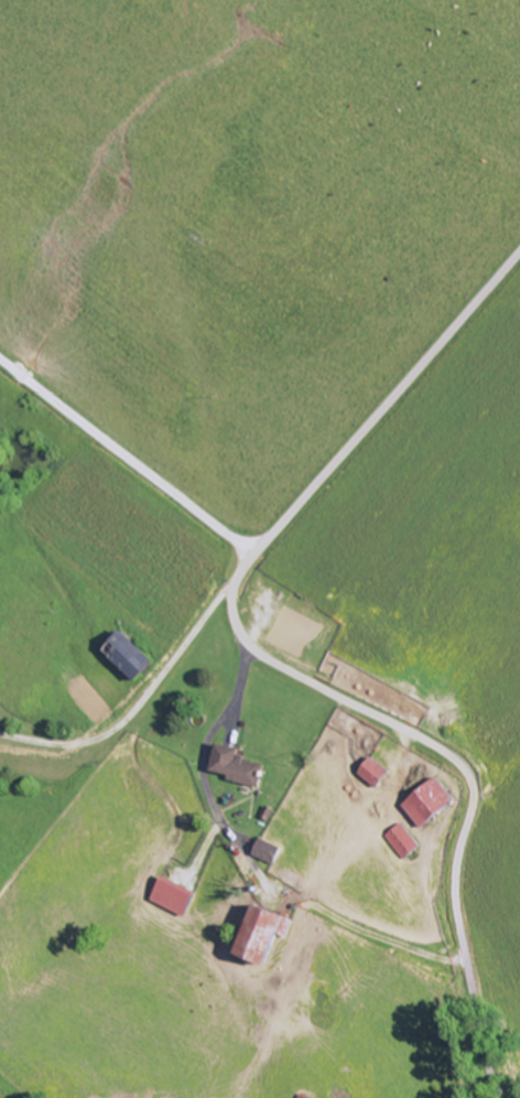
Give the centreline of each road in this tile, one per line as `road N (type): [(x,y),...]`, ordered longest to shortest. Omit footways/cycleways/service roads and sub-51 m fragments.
road 1 (residential): [(493,1097),(452,906),(452,865),(475,794),(467,768),(258,652),(232,607),(252,558)]
road 2 (residential): [(252,558),(519,252)]
road 3 (residential): [(0,360),(252,558)]

